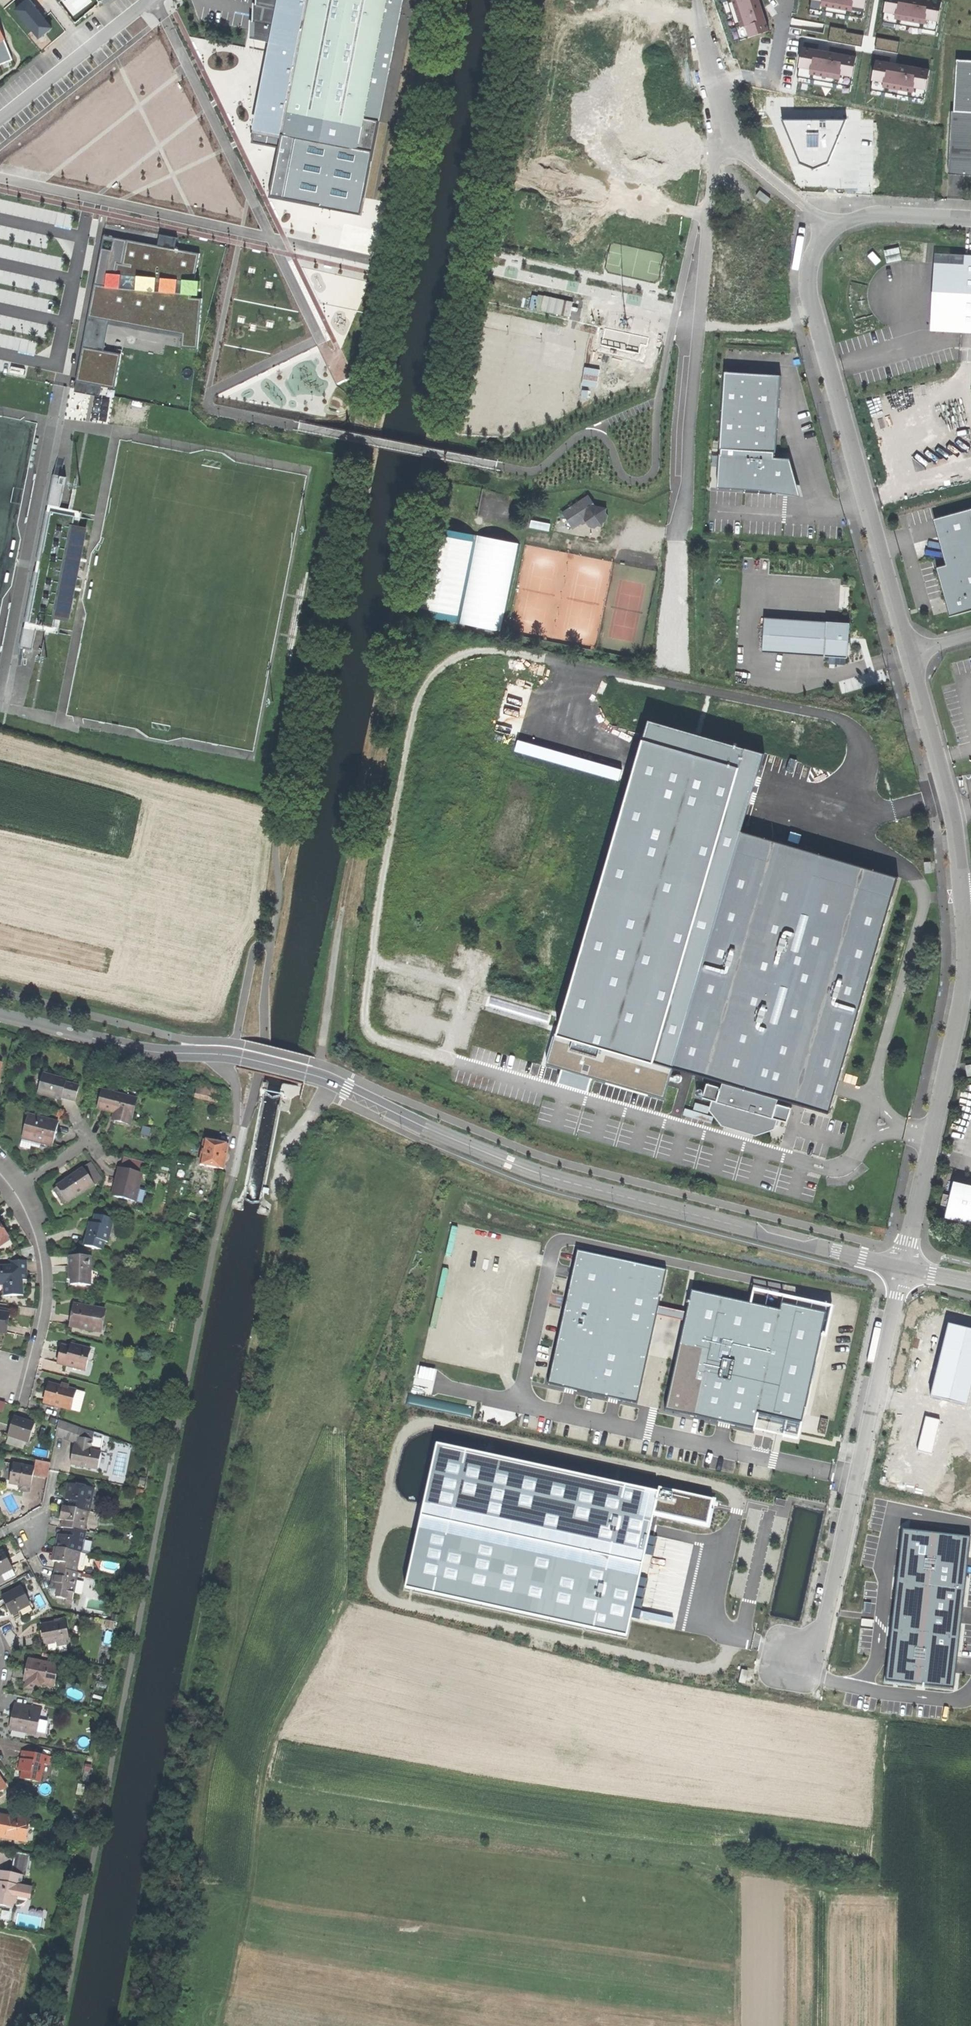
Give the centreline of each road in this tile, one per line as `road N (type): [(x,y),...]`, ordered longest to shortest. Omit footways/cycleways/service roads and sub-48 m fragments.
road 1 (track): [(899,1290),(571,1219),(434,1170),(342,1423),(342,1595),(269,1745),(220,2025)]
road 2 (tertiary): [(0,1017),(149,1052),(222,1055),(307,1074),(550,1178),(904,1267)]
road 3 (track): [(737,1511),(737,1498),(716,1484),(426,1423),(399,1442),(374,1571),(384,1596),(405,1605),(687,1666),(719,1663),(736,1636)]
road 4 (unclassified): [(827,230),(810,260),(809,292),(906,653)]
road 5 (unclassified): [(794,1656),(813,1648),(823,1627),(904,1267)]
road 6 (unclassified): [(720,157),(678,547)]
road 7 (unclassified): [(961,898),(960,1010),(904,1267)]
road 8 (unclassified): [(906,653),(948,804),(961,898)]
road 9 (residential): [(18,1188),(41,1240),(47,1294),(33,1358),(0,1389)]
road 10 (track): [(341,920),(320,1078)]
road 11 (unclassified): [(970,220),(871,215),(827,230)]
road 12 (track): [(331,1082),(287,1144),(276,1188)]

